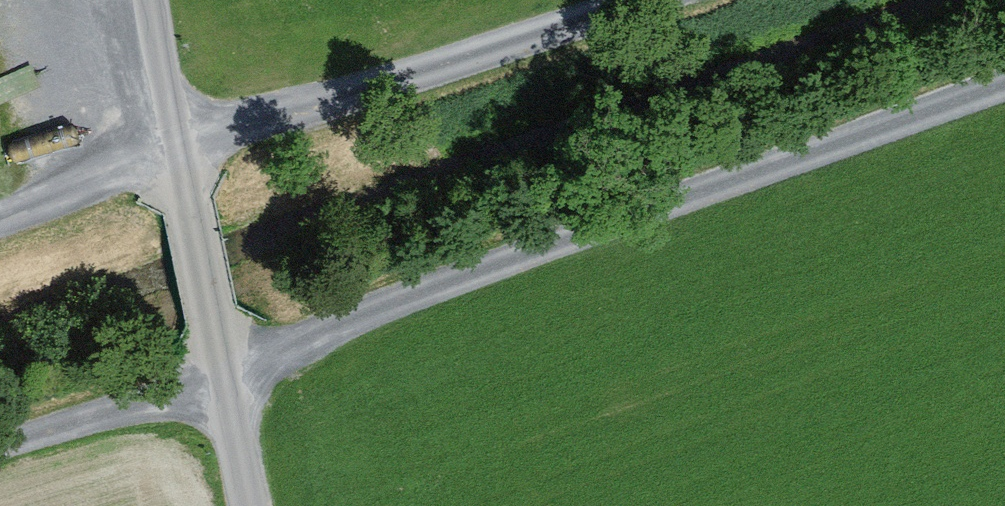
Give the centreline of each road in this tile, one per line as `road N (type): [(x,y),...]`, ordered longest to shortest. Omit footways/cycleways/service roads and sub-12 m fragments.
road 1 (track): [(1004,96),(0,445)]
road 2 (track): [(648,0),(0,223)]
road 3 (unclassified): [(151,0),(251,505)]

